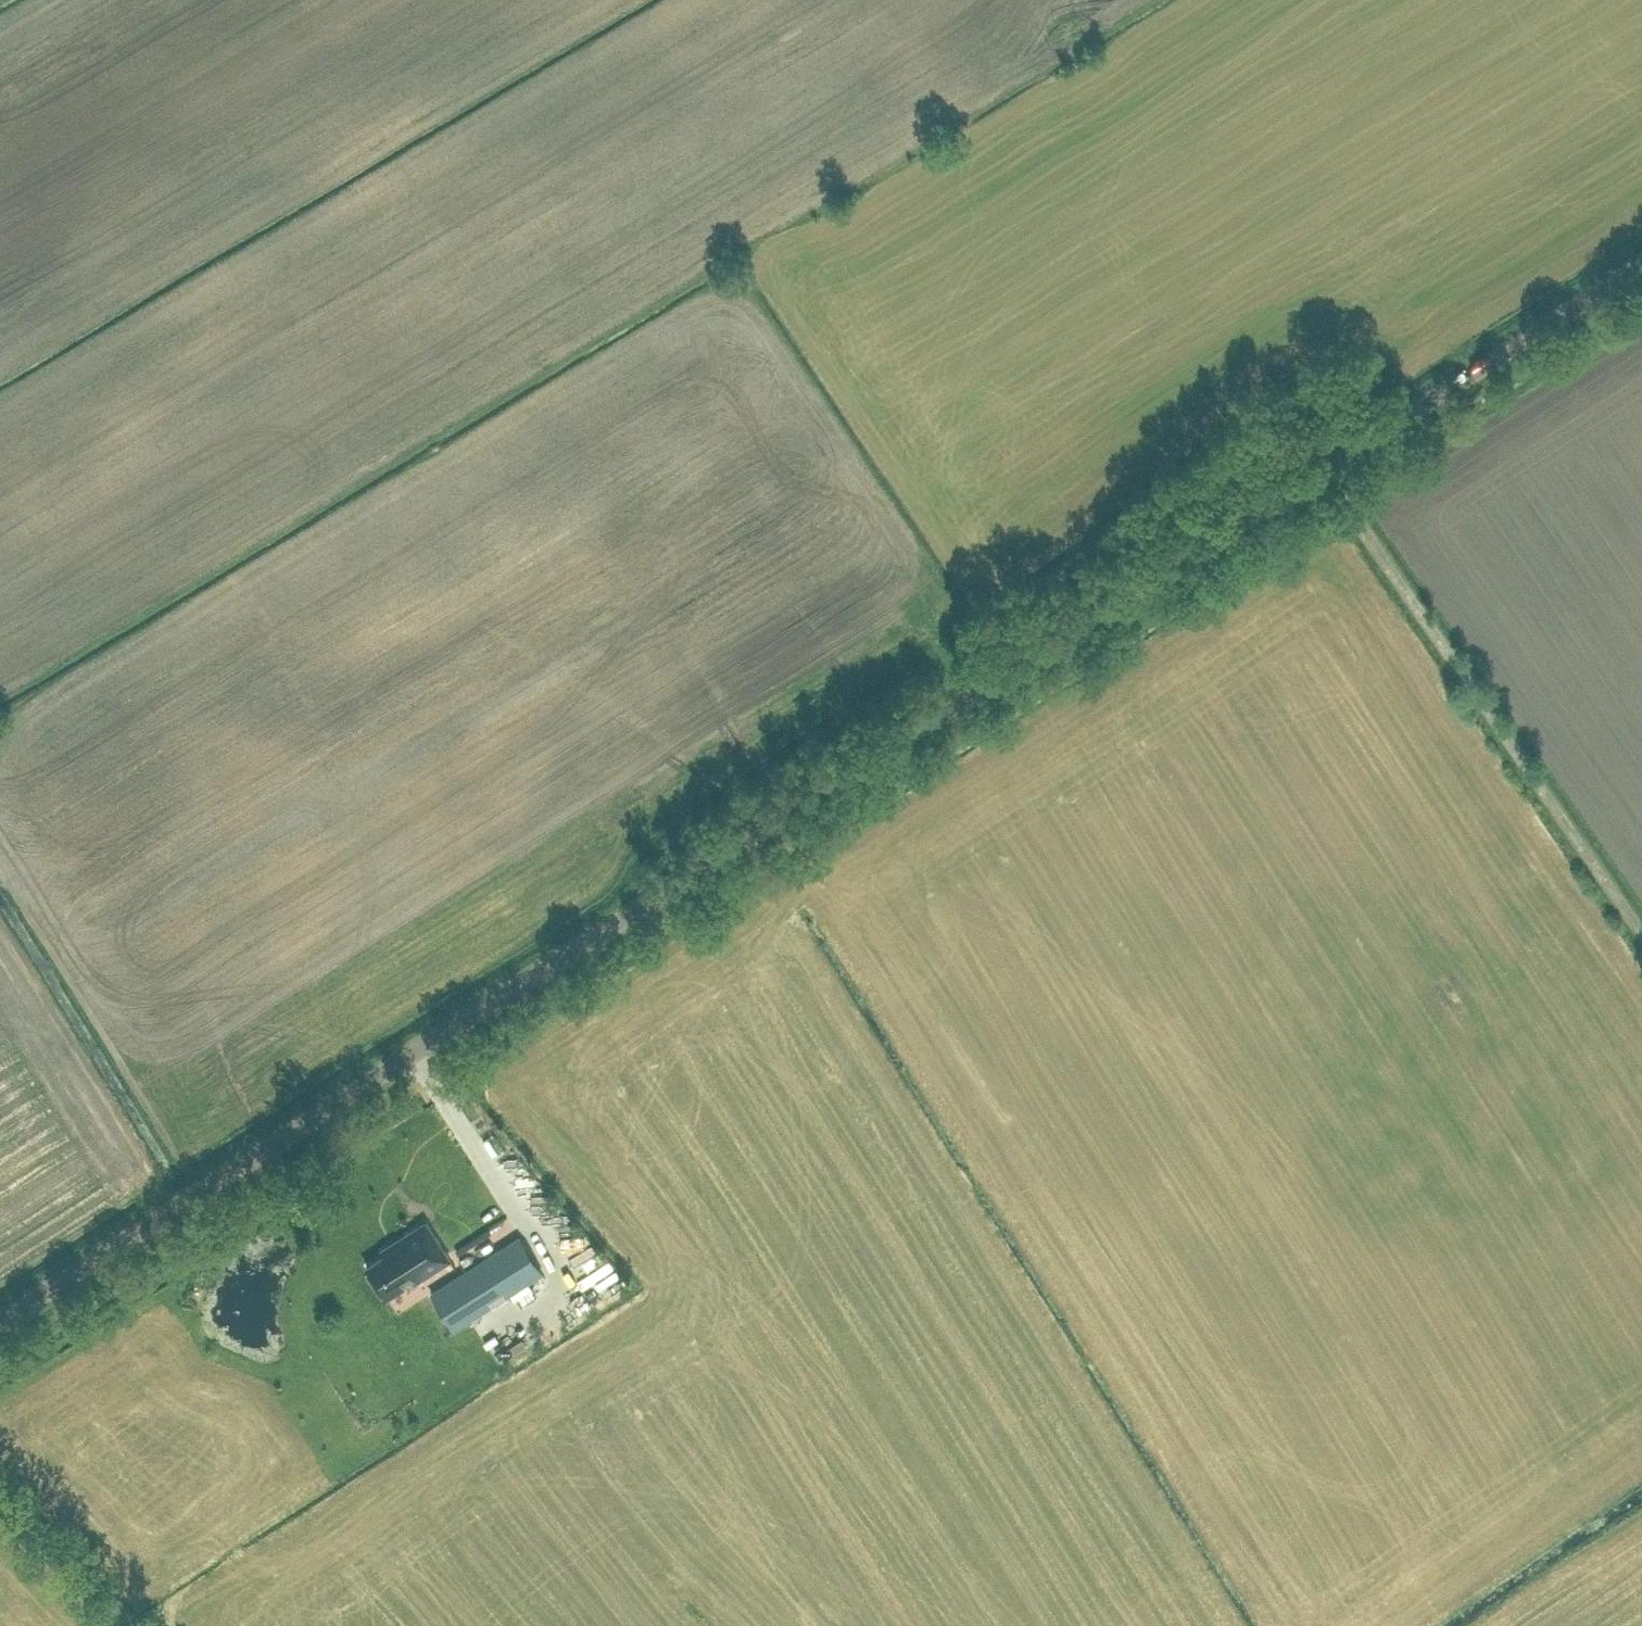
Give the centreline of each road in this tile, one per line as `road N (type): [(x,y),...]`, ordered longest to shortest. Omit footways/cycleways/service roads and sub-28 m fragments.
road 1 (unclassified): [(0,1317),(1321,467)]
road 2 (unclassified): [(1641,933),(1321,467)]
road 3 (unclassified): [(1321,467),(1641,261)]

